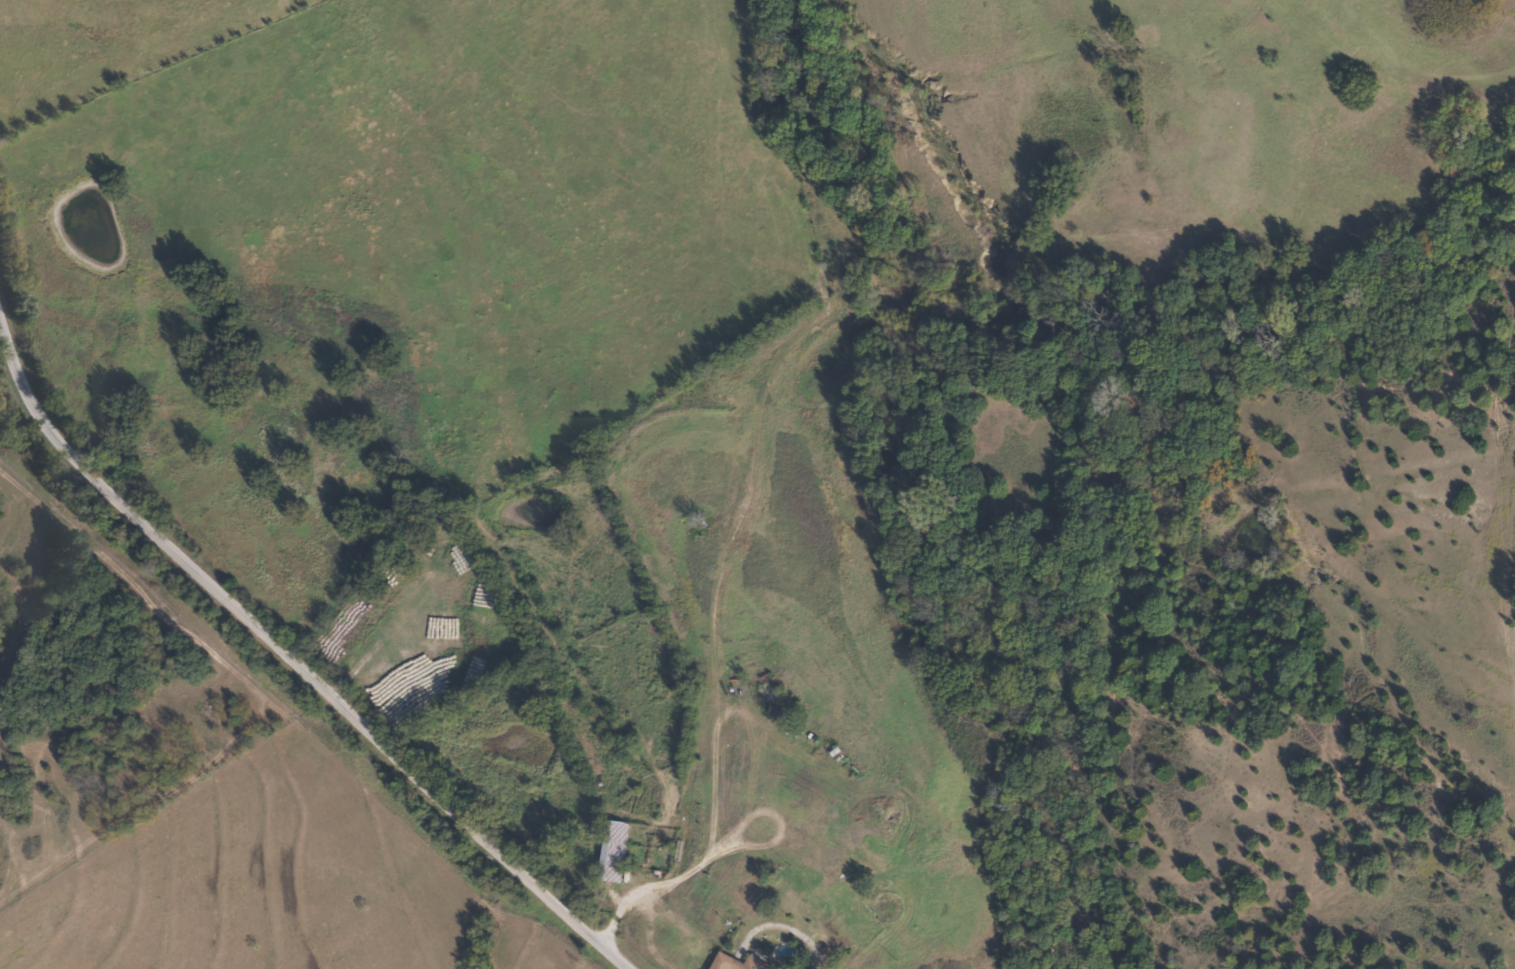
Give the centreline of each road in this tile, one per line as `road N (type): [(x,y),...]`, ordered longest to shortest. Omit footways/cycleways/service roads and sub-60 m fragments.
road 1 (residential): [(616,968),(20,405),(0,321)]

